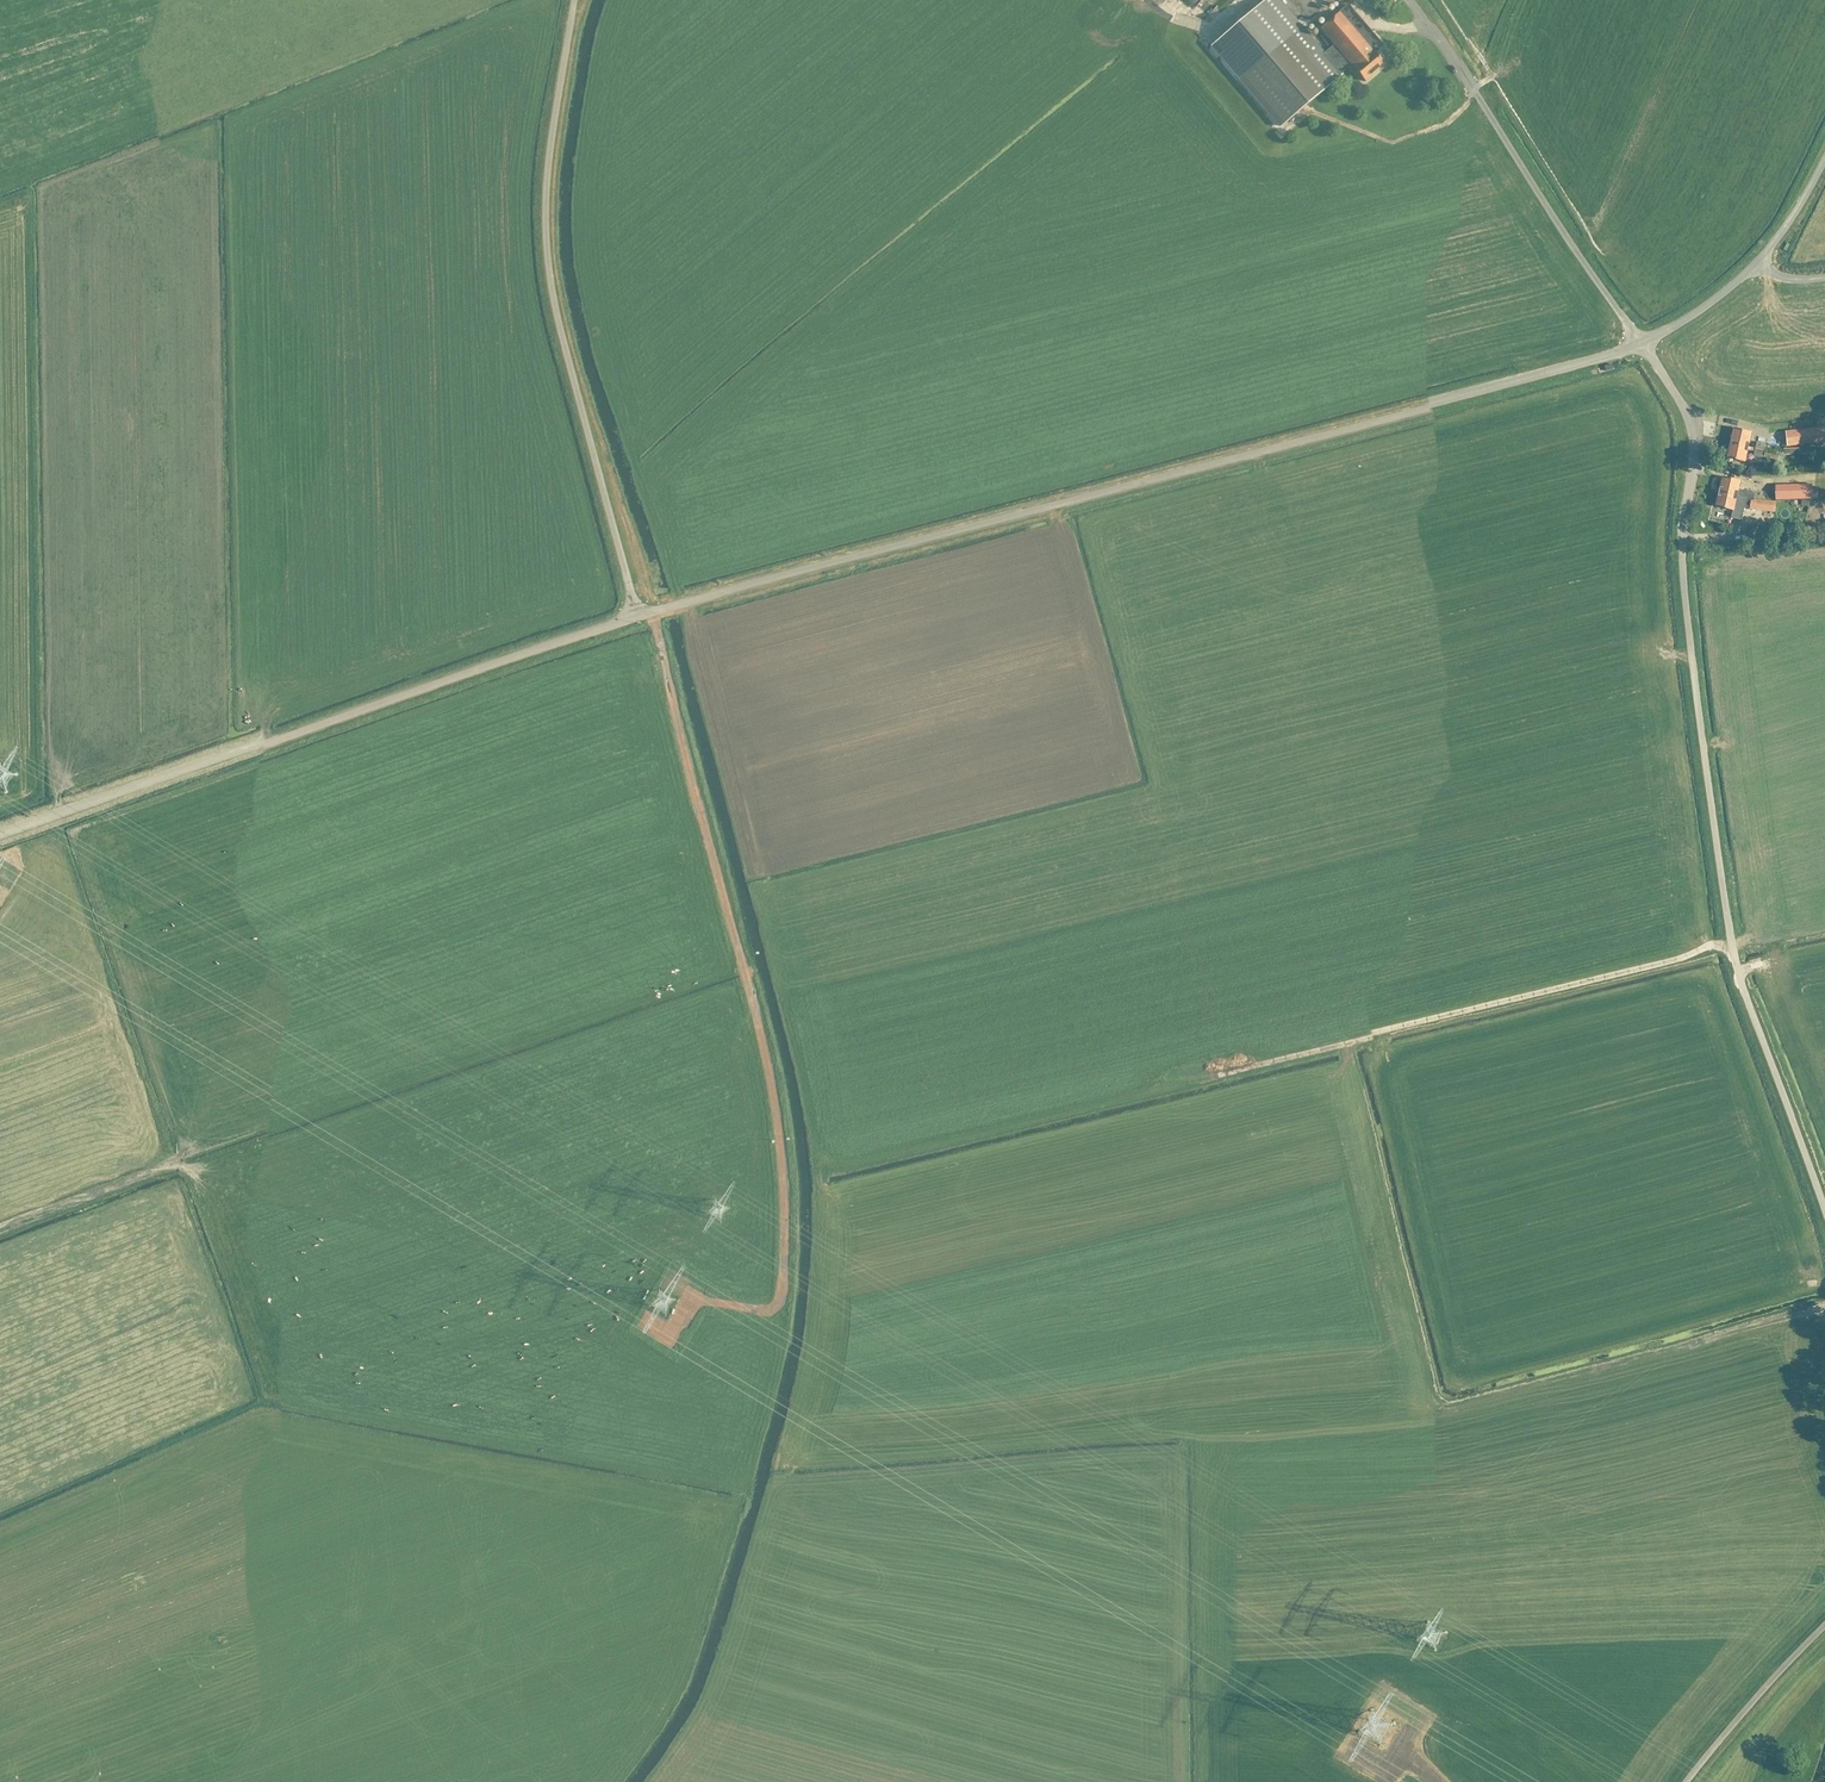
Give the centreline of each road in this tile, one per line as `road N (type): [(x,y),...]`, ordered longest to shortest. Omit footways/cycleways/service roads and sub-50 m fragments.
road 1 (unclassified): [(636,611),(1642,344)]
road 2 (unclassified): [(1824,1216),(1733,954),(1682,550),(1693,430),(1642,344)]
road 3 (unclassified): [(0,834),(636,611)]
road 4 (unclassified): [(636,611),(546,243),(547,157),(572,0)]
road 5 (unclassified): [(1642,344),(1417,6)]
road 6 (unclassified): [(1685,1781),(1824,1624)]
road 7 (unclassified): [(1642,344),(1758,262)]
road 8 (unclassified): [(1758,262),(1824,159)]

